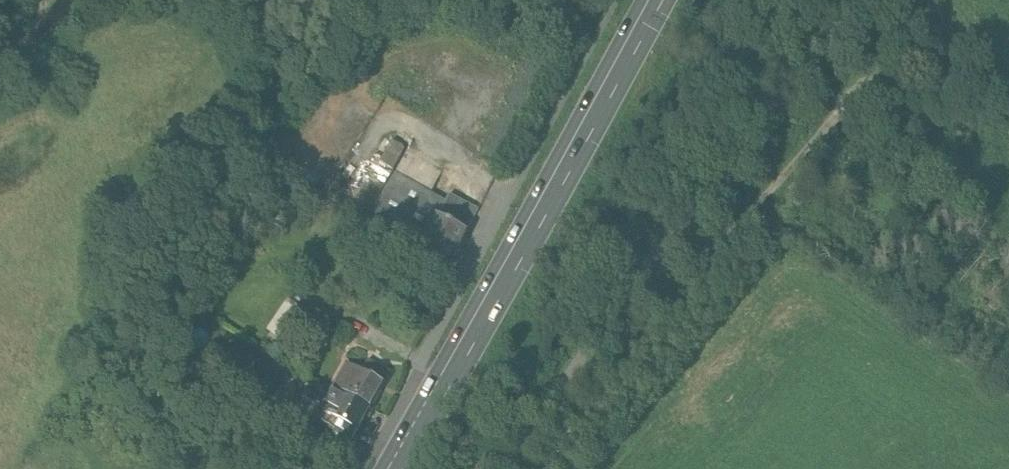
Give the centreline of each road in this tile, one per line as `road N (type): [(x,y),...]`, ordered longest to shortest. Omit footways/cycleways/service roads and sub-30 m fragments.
road 1 (track): [(549,468),(753,208),(902,36)]
road 2 (primary): [(649,0),(390,468)]
road 3 (track): [(245,96),(286,83),(387,0)]

